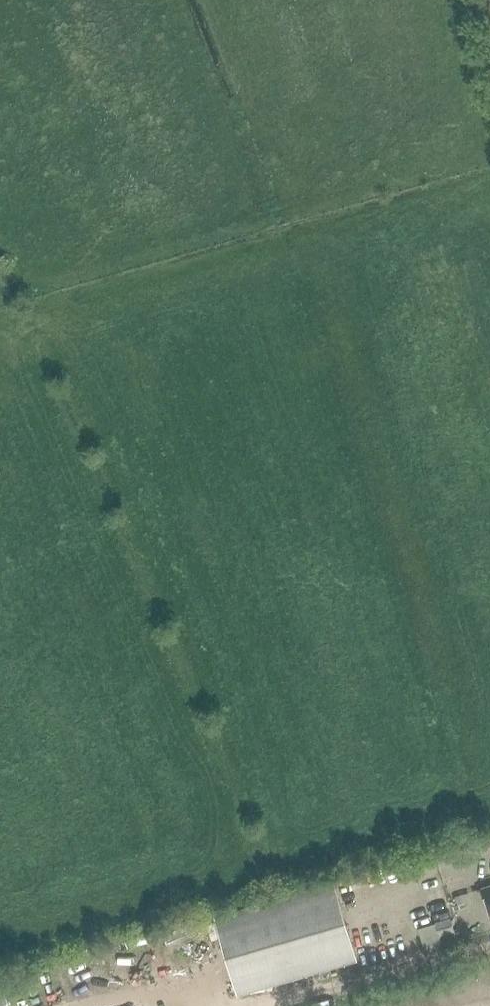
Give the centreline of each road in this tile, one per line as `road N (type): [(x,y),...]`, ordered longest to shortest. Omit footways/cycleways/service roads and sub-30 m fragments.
road 1 (track): [(489,950),(280,1005)]

